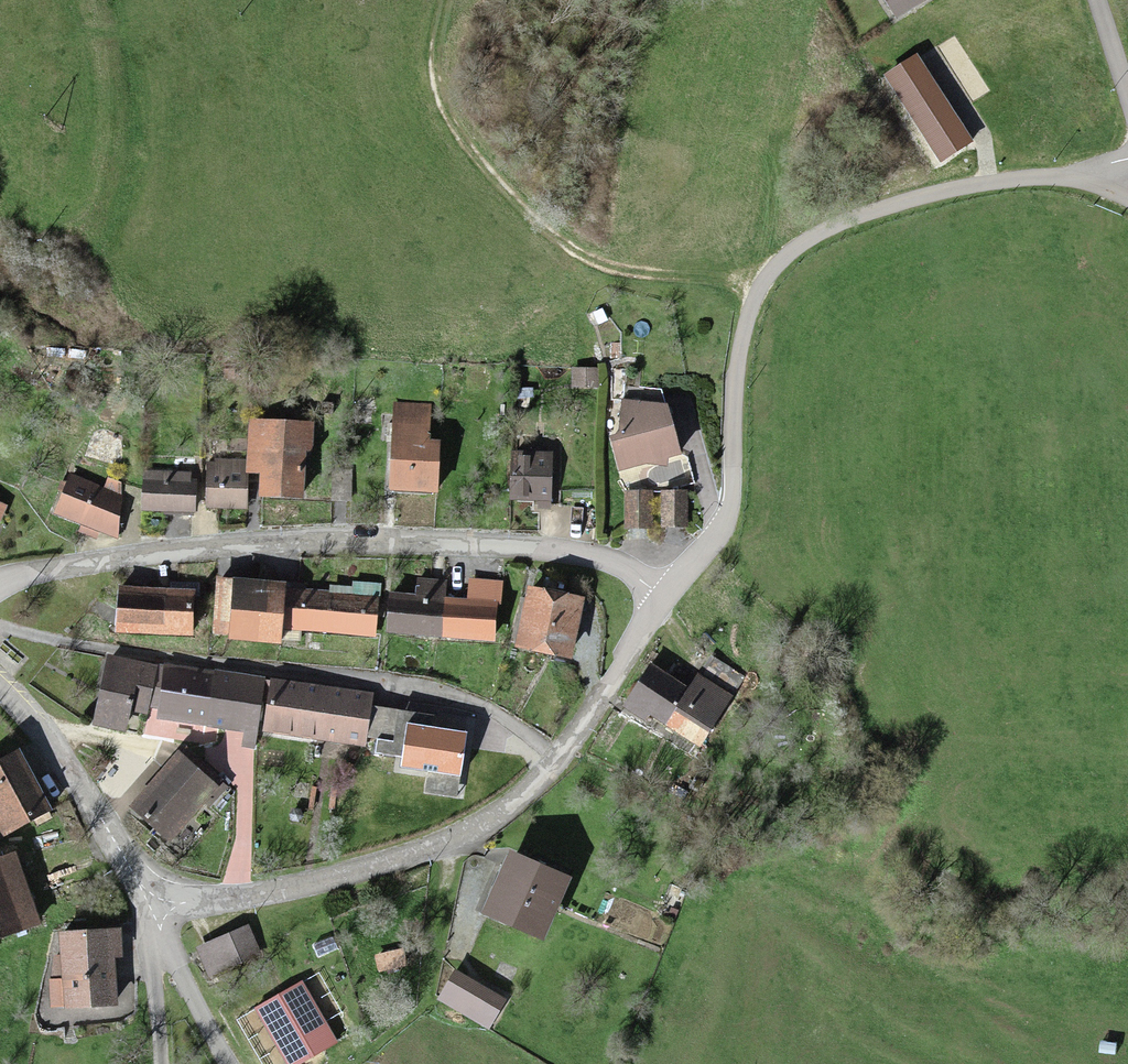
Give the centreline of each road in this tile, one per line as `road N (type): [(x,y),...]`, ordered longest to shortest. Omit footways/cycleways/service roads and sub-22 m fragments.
road 1 (residential): [(1127,199),(1043,178),(992,183),(853,219),(783,253),(747,321),(724,516),(677,589)]
road 2 (residential): [(677,589),(588,557),(493,547),(191,546),(0,580)]
road 3 (residential): [(154,905),(258,903),(460,846),(524,806),(561,769),(593,708),(677,589)]
road 4 (track): [(759,288),(711,272),(632,272),(564,244),(435,100),(433,49),(444,0)]
road 5 (track): [(228,1063),(171,960),(154,905),(160,1063)]
road 6 (residential): [(154,905),(92,806),(0,691)]

